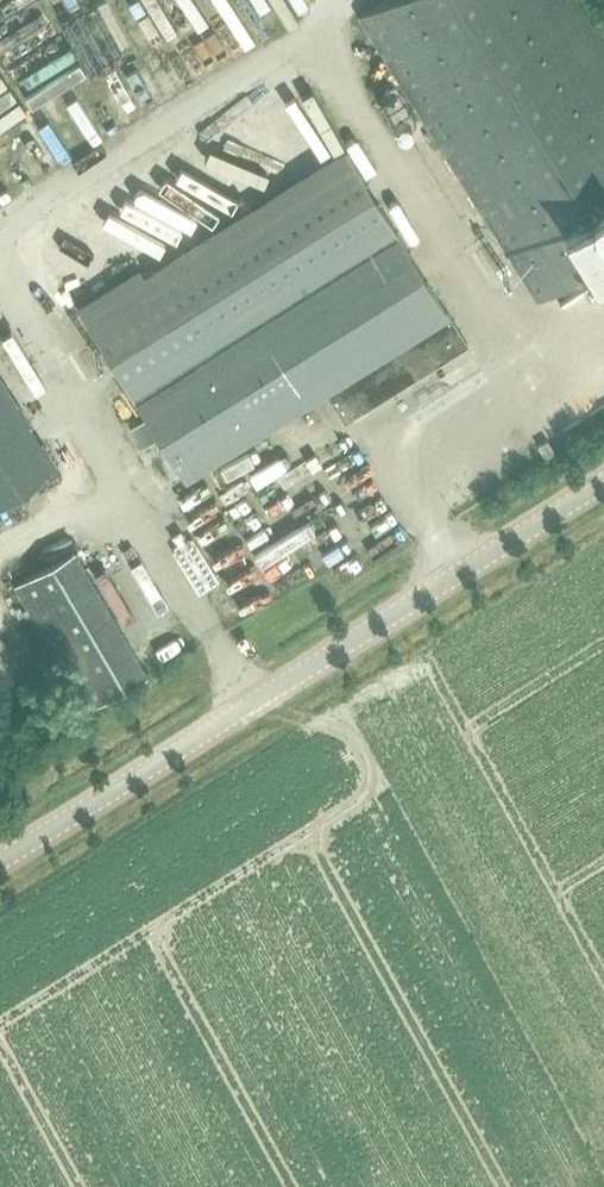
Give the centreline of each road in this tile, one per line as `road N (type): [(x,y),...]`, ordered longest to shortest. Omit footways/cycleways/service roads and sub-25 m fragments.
road 1 (tertiary): [(0,860),(603,484)]

